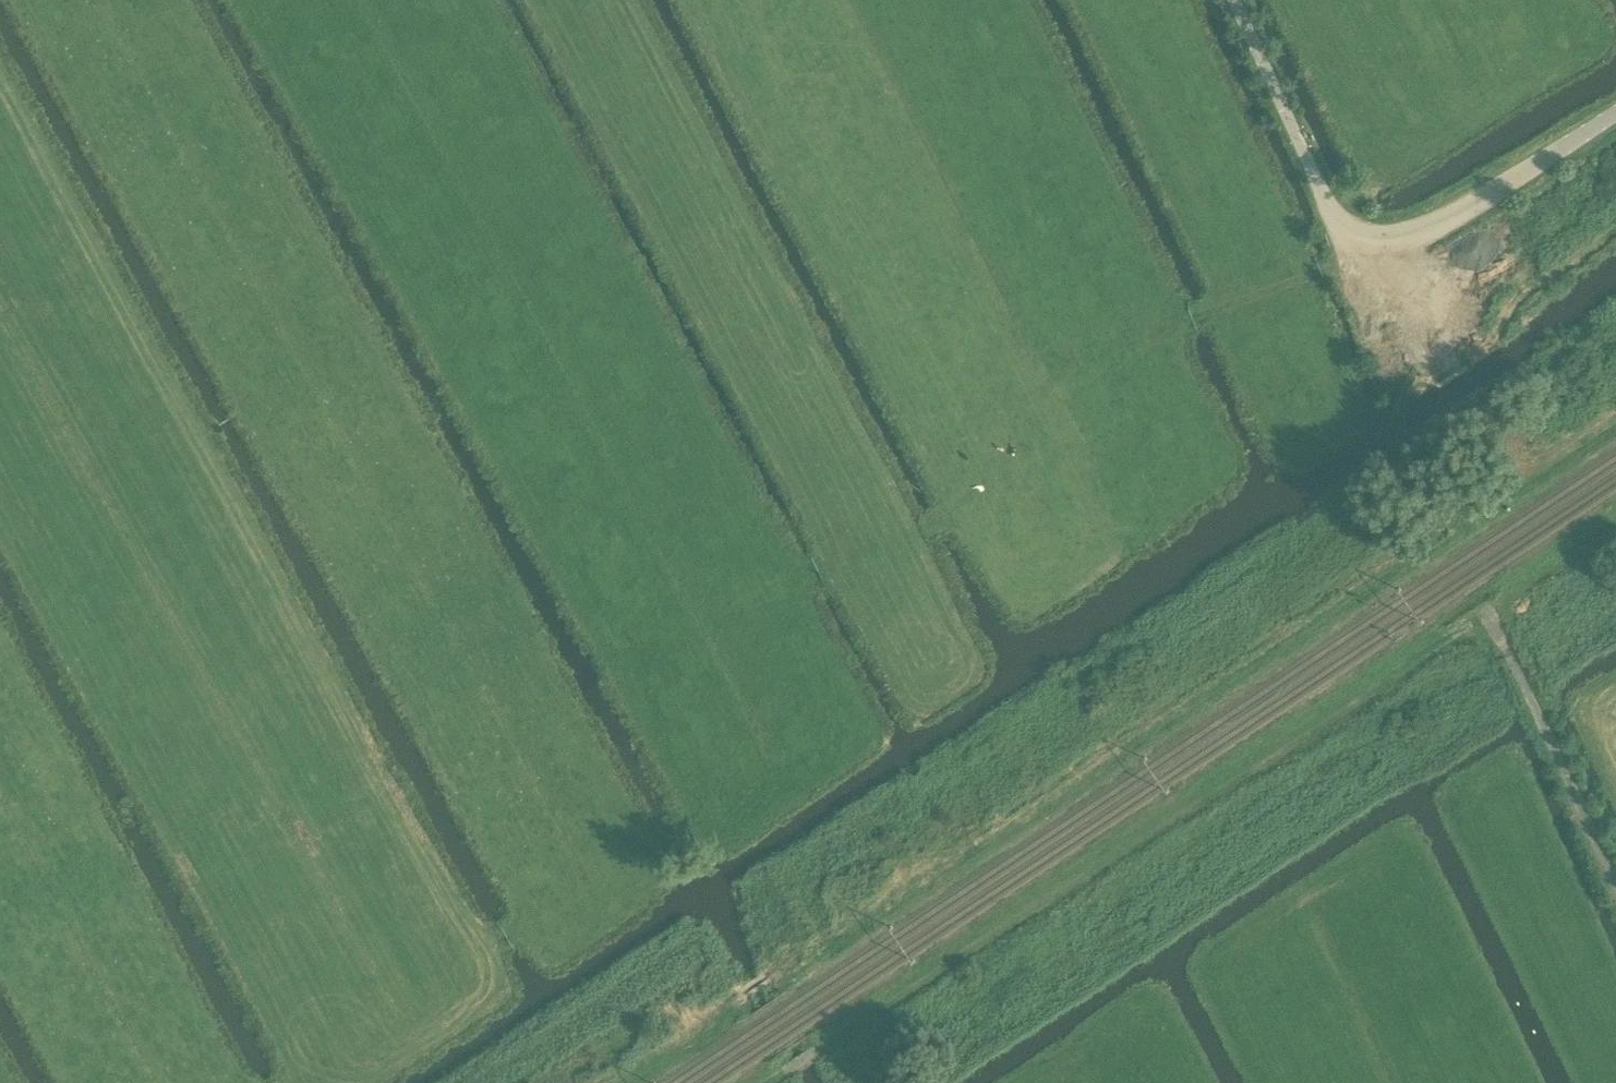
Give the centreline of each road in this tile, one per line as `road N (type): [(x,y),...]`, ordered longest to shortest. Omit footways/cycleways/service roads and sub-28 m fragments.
road 1 (tertiary): [(1380,239),(1343,232),(1231,0)]
road 2 (tertiary): [(1380,239),(1451,219),(1615,113)]

